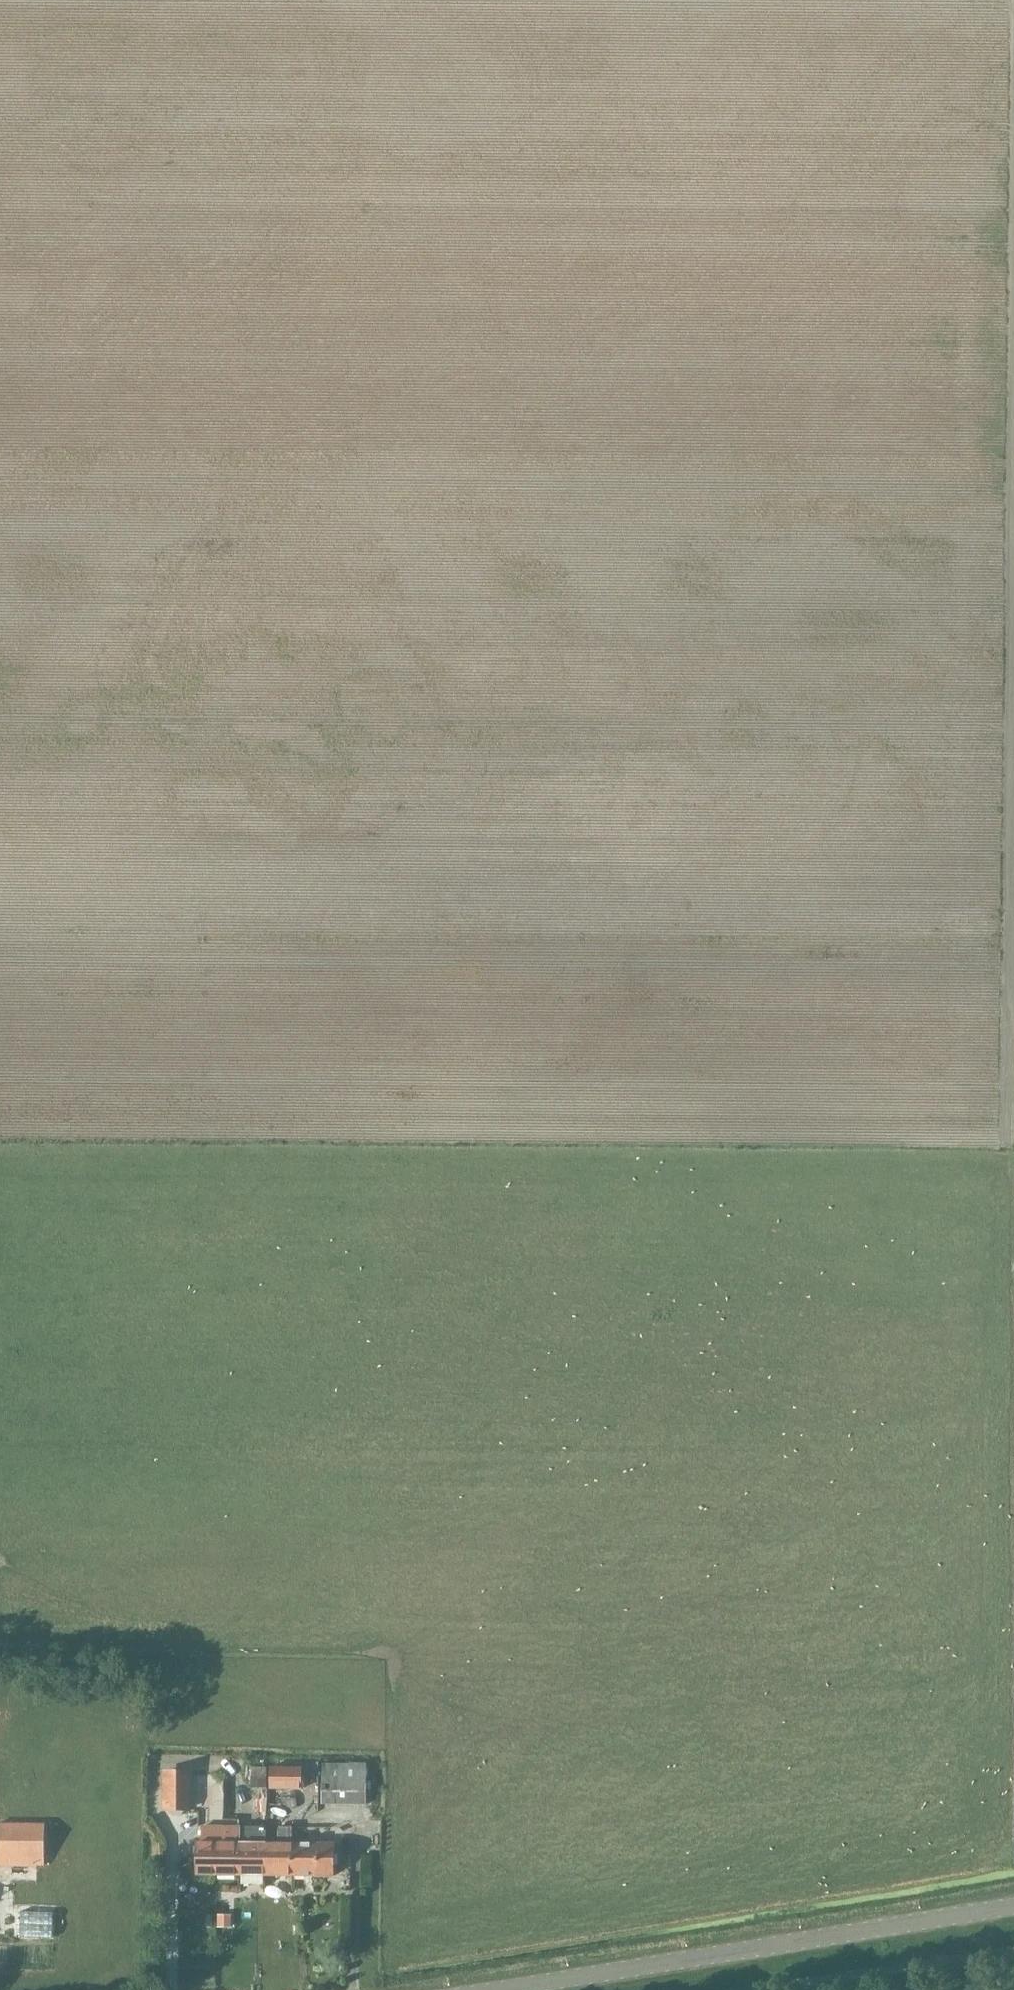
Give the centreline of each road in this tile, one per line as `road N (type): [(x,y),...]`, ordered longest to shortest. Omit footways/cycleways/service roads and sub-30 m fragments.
road 1 (unclassified): [(492,1989),(1013,1905)]

